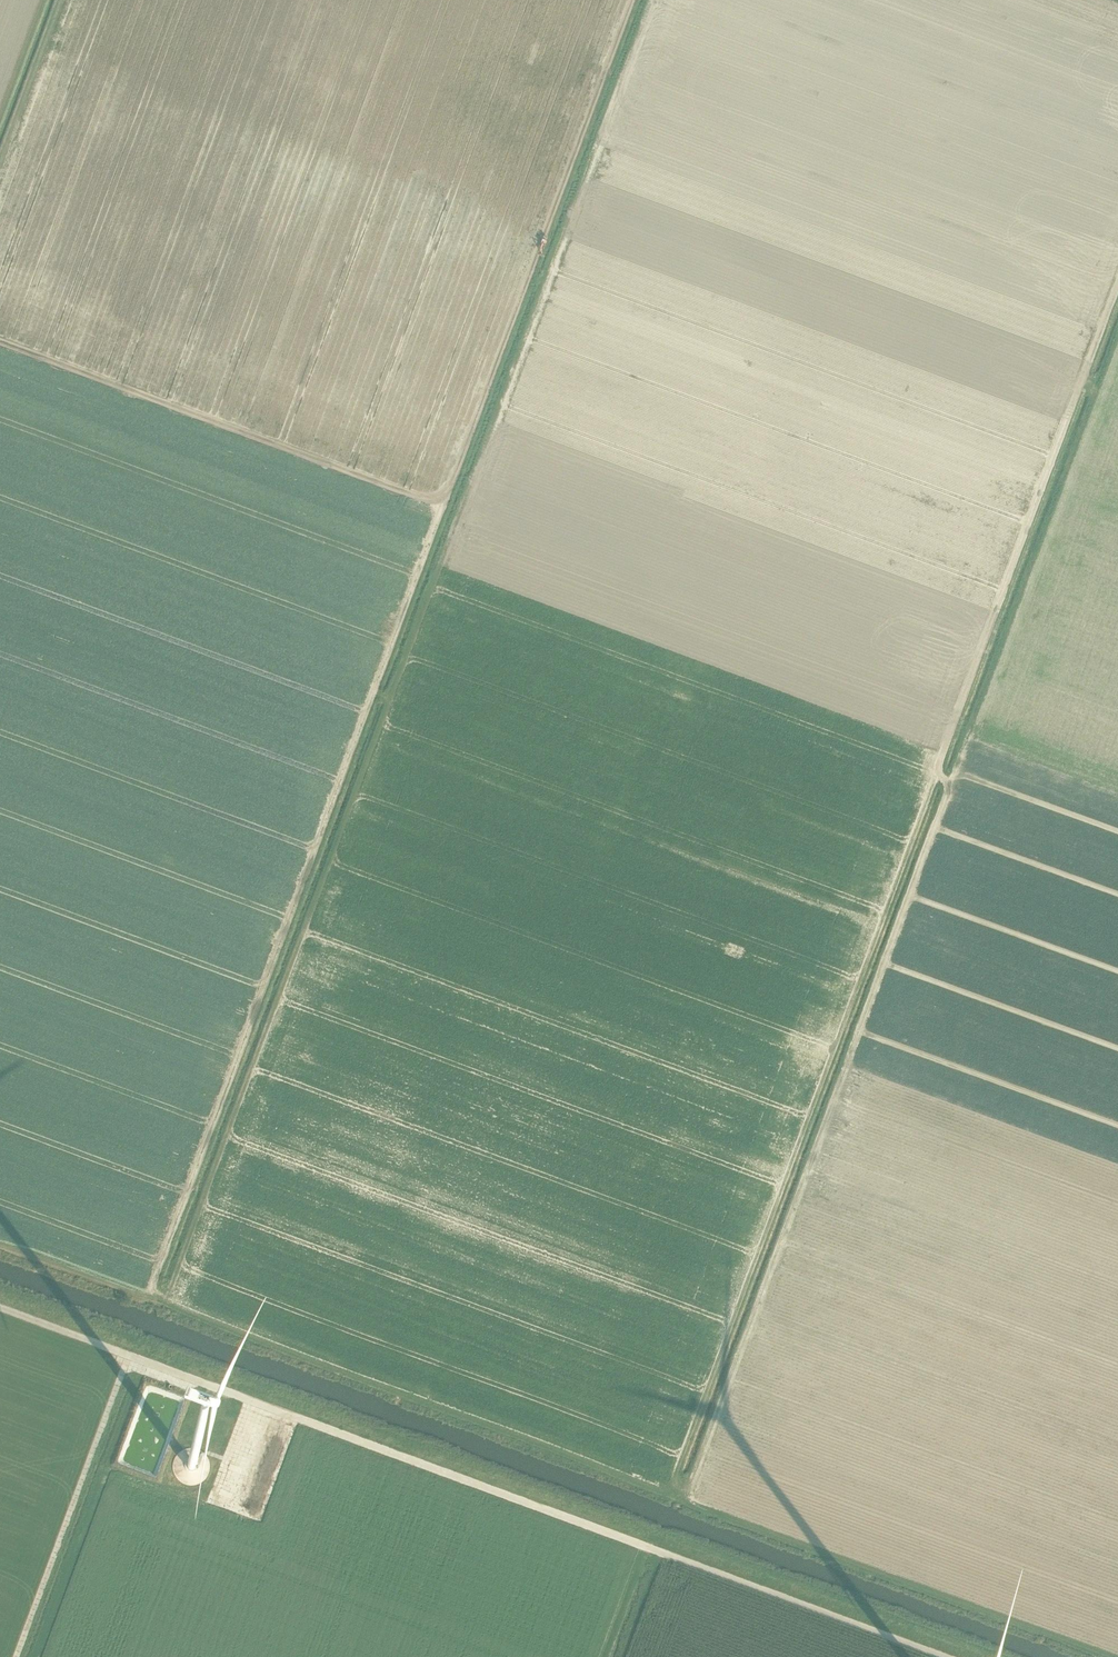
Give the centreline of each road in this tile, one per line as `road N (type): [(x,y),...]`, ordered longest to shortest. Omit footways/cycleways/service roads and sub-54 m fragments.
road 1 (track): [(128,1357),(940,1656)]
road 2 (track): [(128,1357),(16,1656)]
road 3 (track): [(0,1309),(128,1357)]

